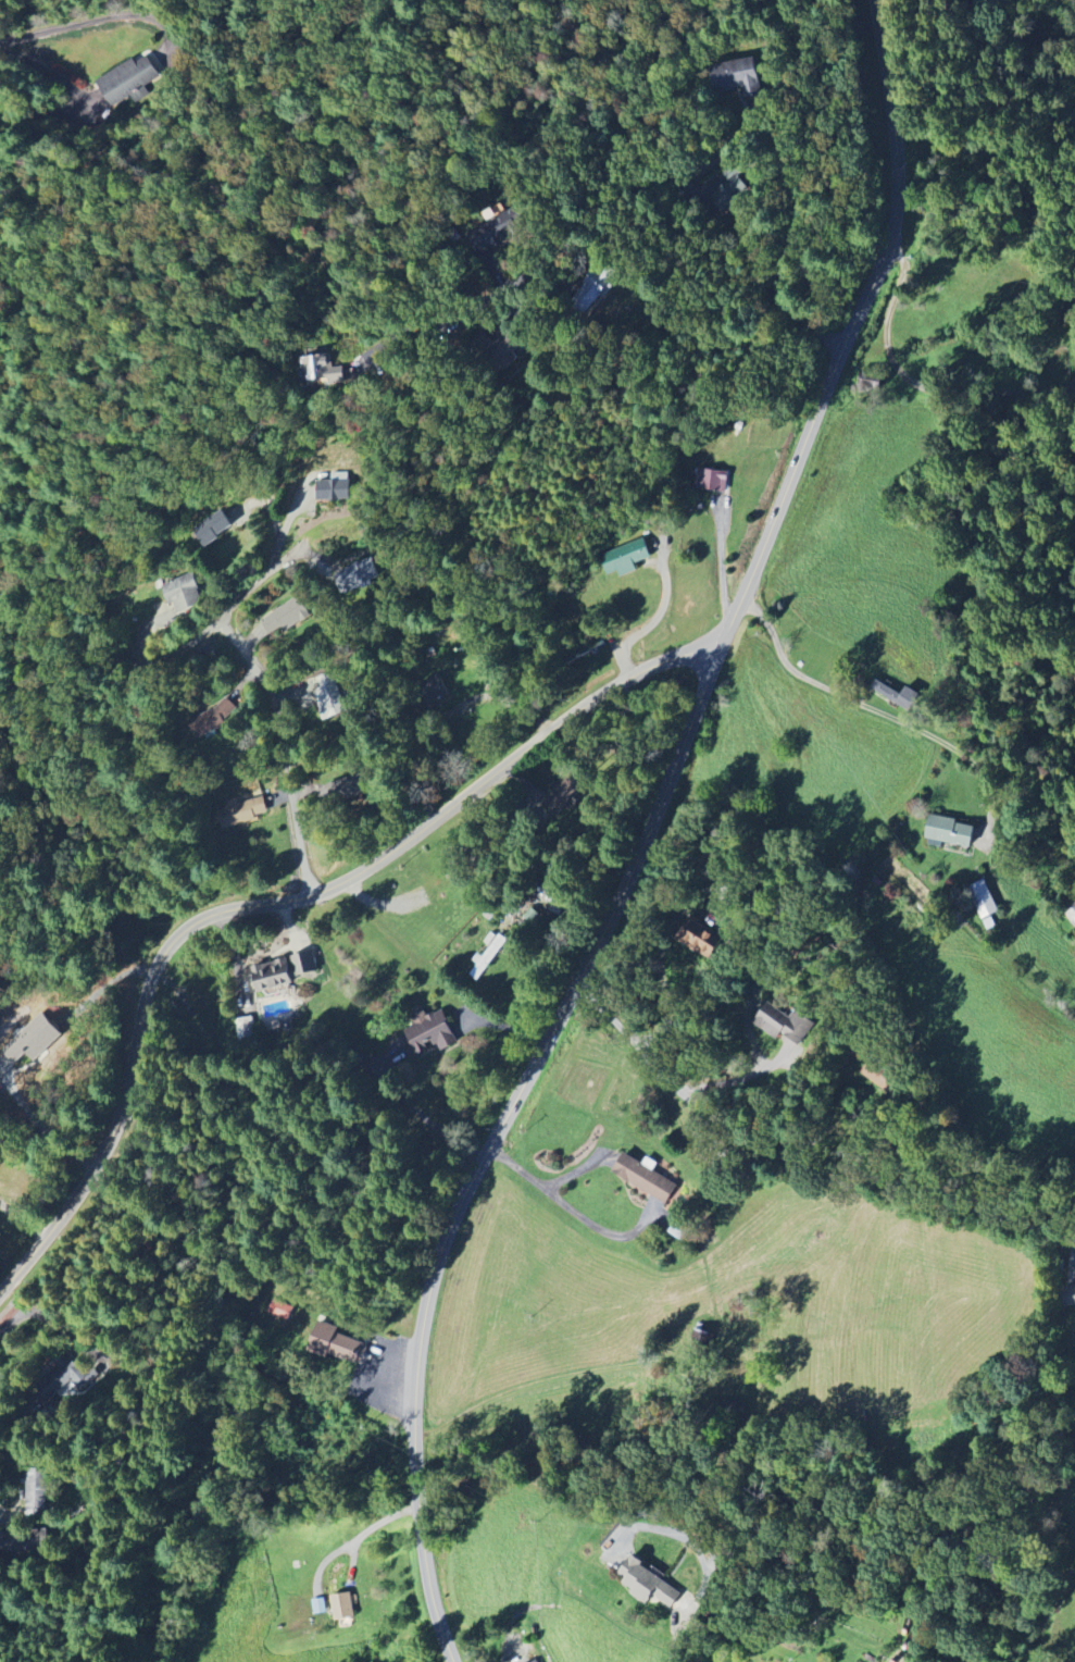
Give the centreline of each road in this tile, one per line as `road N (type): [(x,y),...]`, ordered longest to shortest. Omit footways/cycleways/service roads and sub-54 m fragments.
road 1 (residential): [(0,1295),(100,1167),(132,1084),(160,965),(179,937),(209,916),(338,885),(479,790),(620,680),(683,654),(718,655),(892,243),(899,124),(878,0)]
road 2 (residential): [(455,1661),(427,1562),(417,1462),(421,1369),(445,1251),(637,868),(718,655)]
road 3 (residential): [(842,357),(790,313),(778,251),(793,173),(753,124),(733,129),(690,179),(617,183),(547,256),(428,323)]
road 4 (residential): [(579,985),(693,1101),(772,1151),(1074,1237)]
road 5 (residential): [(302,545),(216,624),(0,651)]
road 6 (residential): [(310,897),(277,710),(254,666),(216,624)]
road 7 (residential): [(927,1661),(927,1632),(912,1610),(872,1637),(865,1661)]

